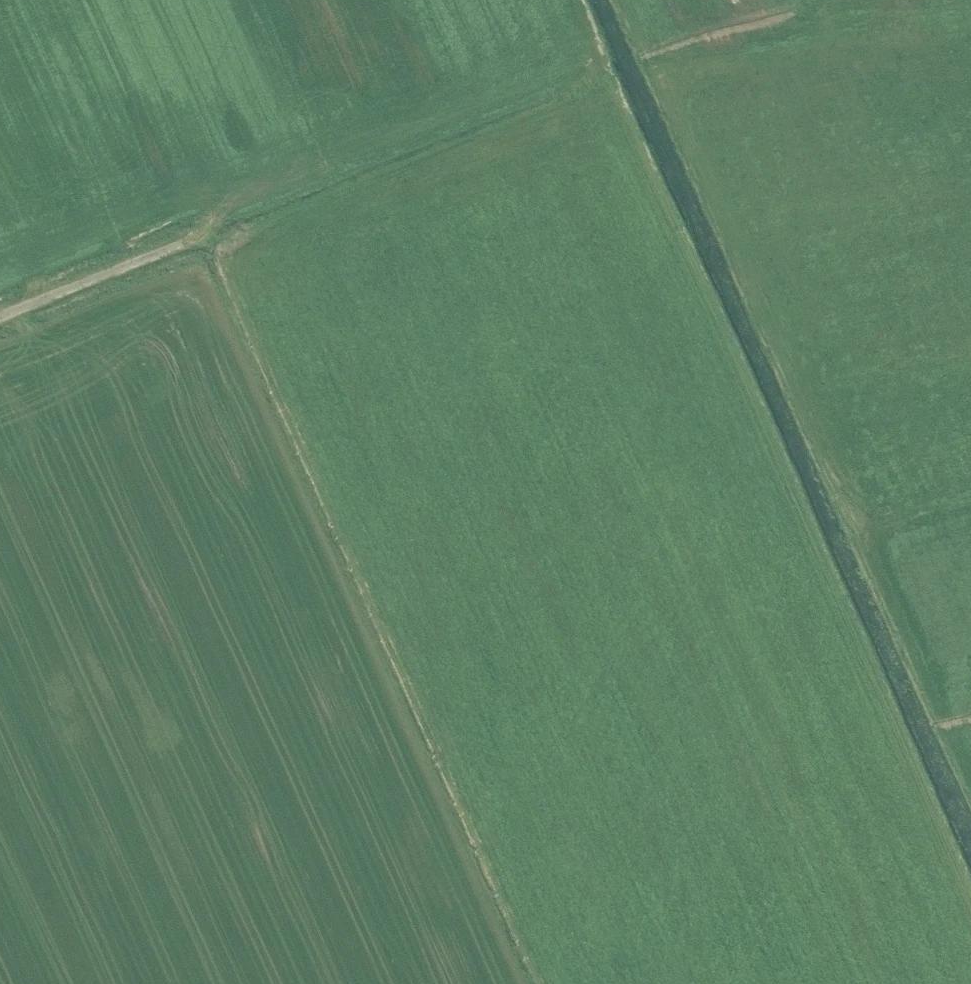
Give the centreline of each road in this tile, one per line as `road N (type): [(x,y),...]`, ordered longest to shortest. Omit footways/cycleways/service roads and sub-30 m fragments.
road 1 (track): [(0,315),(173,246)]

